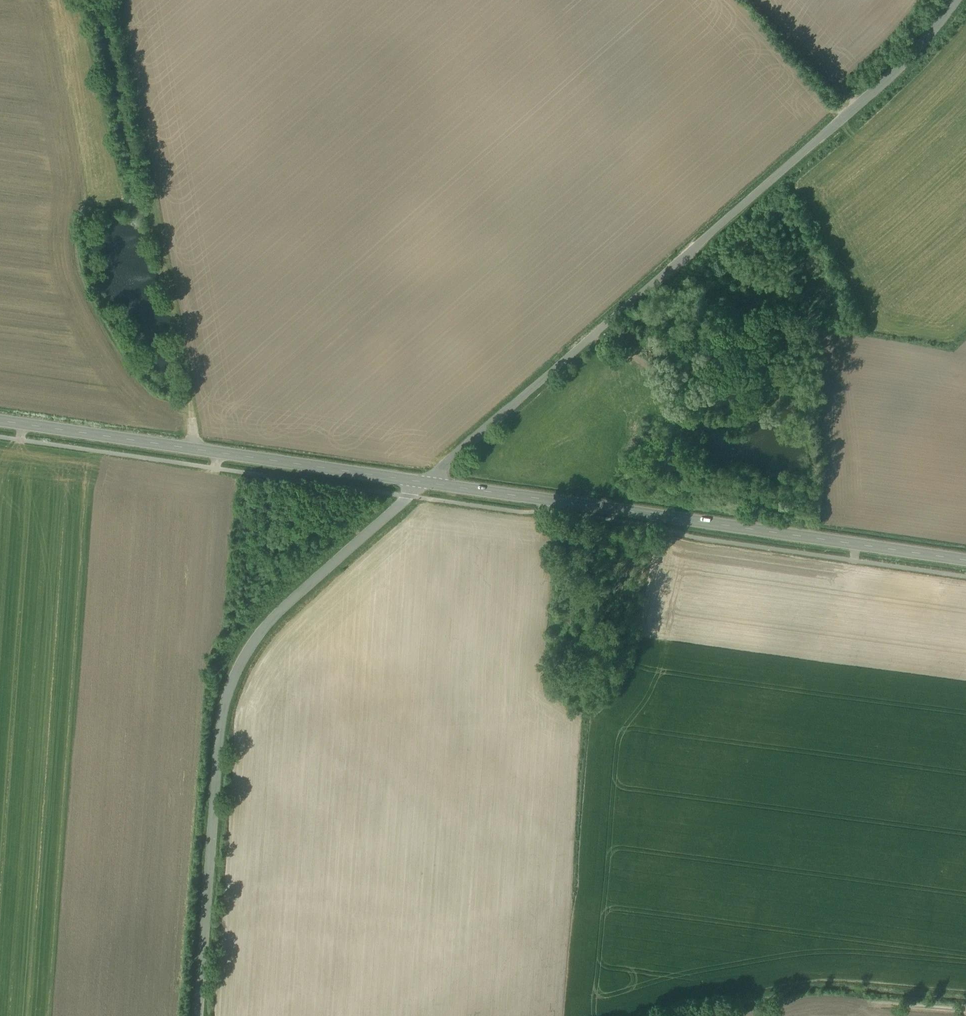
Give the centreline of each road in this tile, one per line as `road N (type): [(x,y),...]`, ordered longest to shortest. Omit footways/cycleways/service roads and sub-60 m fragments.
road 1 (unclassified): [(959,0),(878,91),(422,482)]
road 2 (unclassified): [(422,482),(262,624),(233,669),(223,705),(198,1015)]
road 3 (secondary): [(965,561),(422,482)]
road 4 (secondary): [(422,482),(0,421)]

